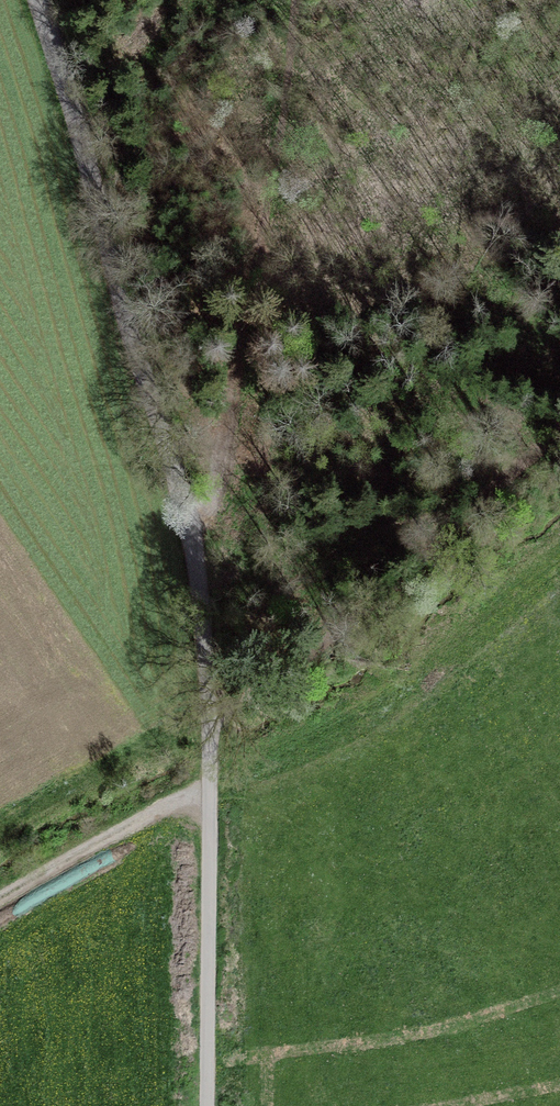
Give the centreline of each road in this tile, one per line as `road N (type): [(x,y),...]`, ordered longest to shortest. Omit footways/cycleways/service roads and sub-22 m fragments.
road 1 (unclassified): [(53,0),(199,534),(205,1105)]
road 2 (track): [(559,437),(362,626),(206,712)]

